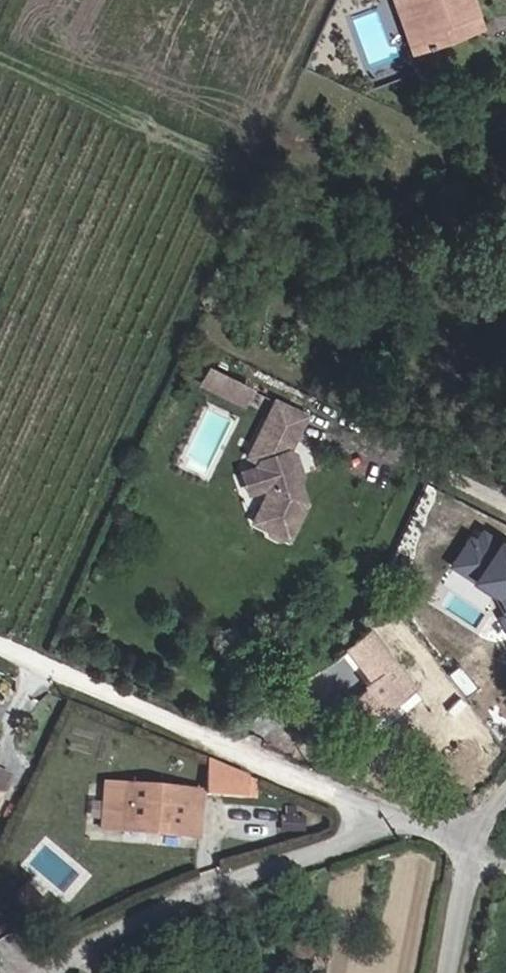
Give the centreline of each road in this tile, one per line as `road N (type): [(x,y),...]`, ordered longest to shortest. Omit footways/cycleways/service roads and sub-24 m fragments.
road 1 (unclassified): [(409,834),(0,657)]
road 2 (residential): [(91,972),(177,926),(409,834)]

